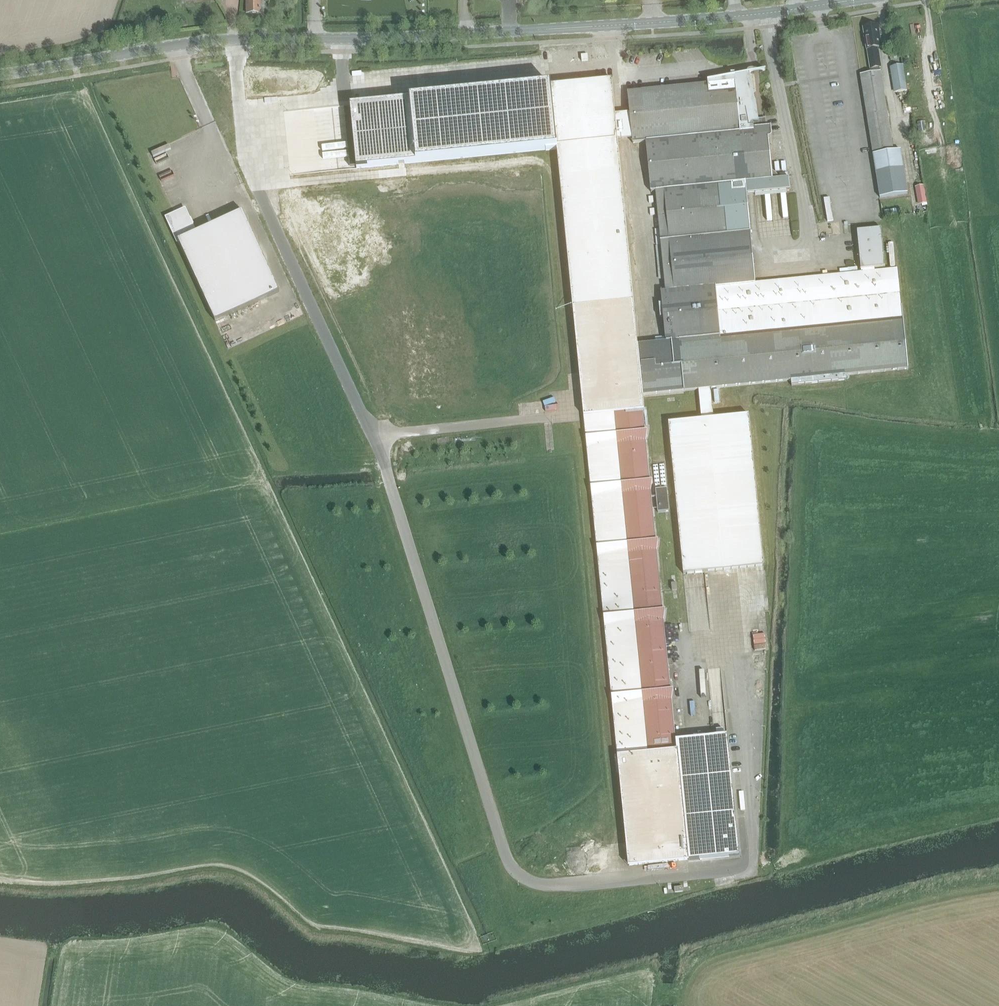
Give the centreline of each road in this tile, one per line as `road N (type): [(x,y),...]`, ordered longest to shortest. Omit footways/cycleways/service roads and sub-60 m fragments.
road 1 (secondary): [(0,73),(212,41),(489,33),(851,0)]

